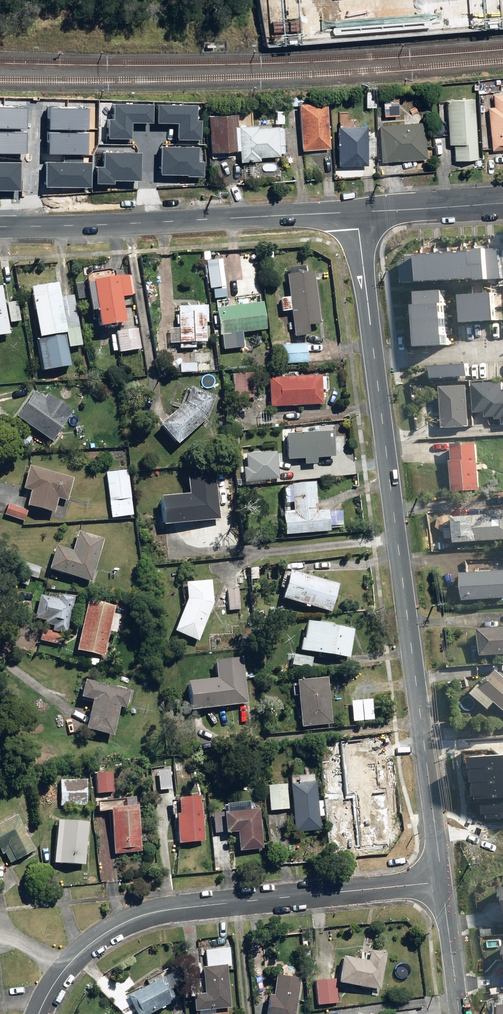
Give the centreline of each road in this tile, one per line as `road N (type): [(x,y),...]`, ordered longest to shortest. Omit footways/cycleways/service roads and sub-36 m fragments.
road 1 (residential): [(446,879),(376,358)]
road 2 (residential): [(39,1013),(81,950),(150,914),(446,879)]
road 3 (residential): [(0,228),(359,211)]
road 4 (residential): [(376,358),(359,211)]
road 5 (residential): [(359,211),(502,201)]
road 6 (residential): [(462,1013),(446,879)]
road 7 (residential): [(502,349),(376,358)]

